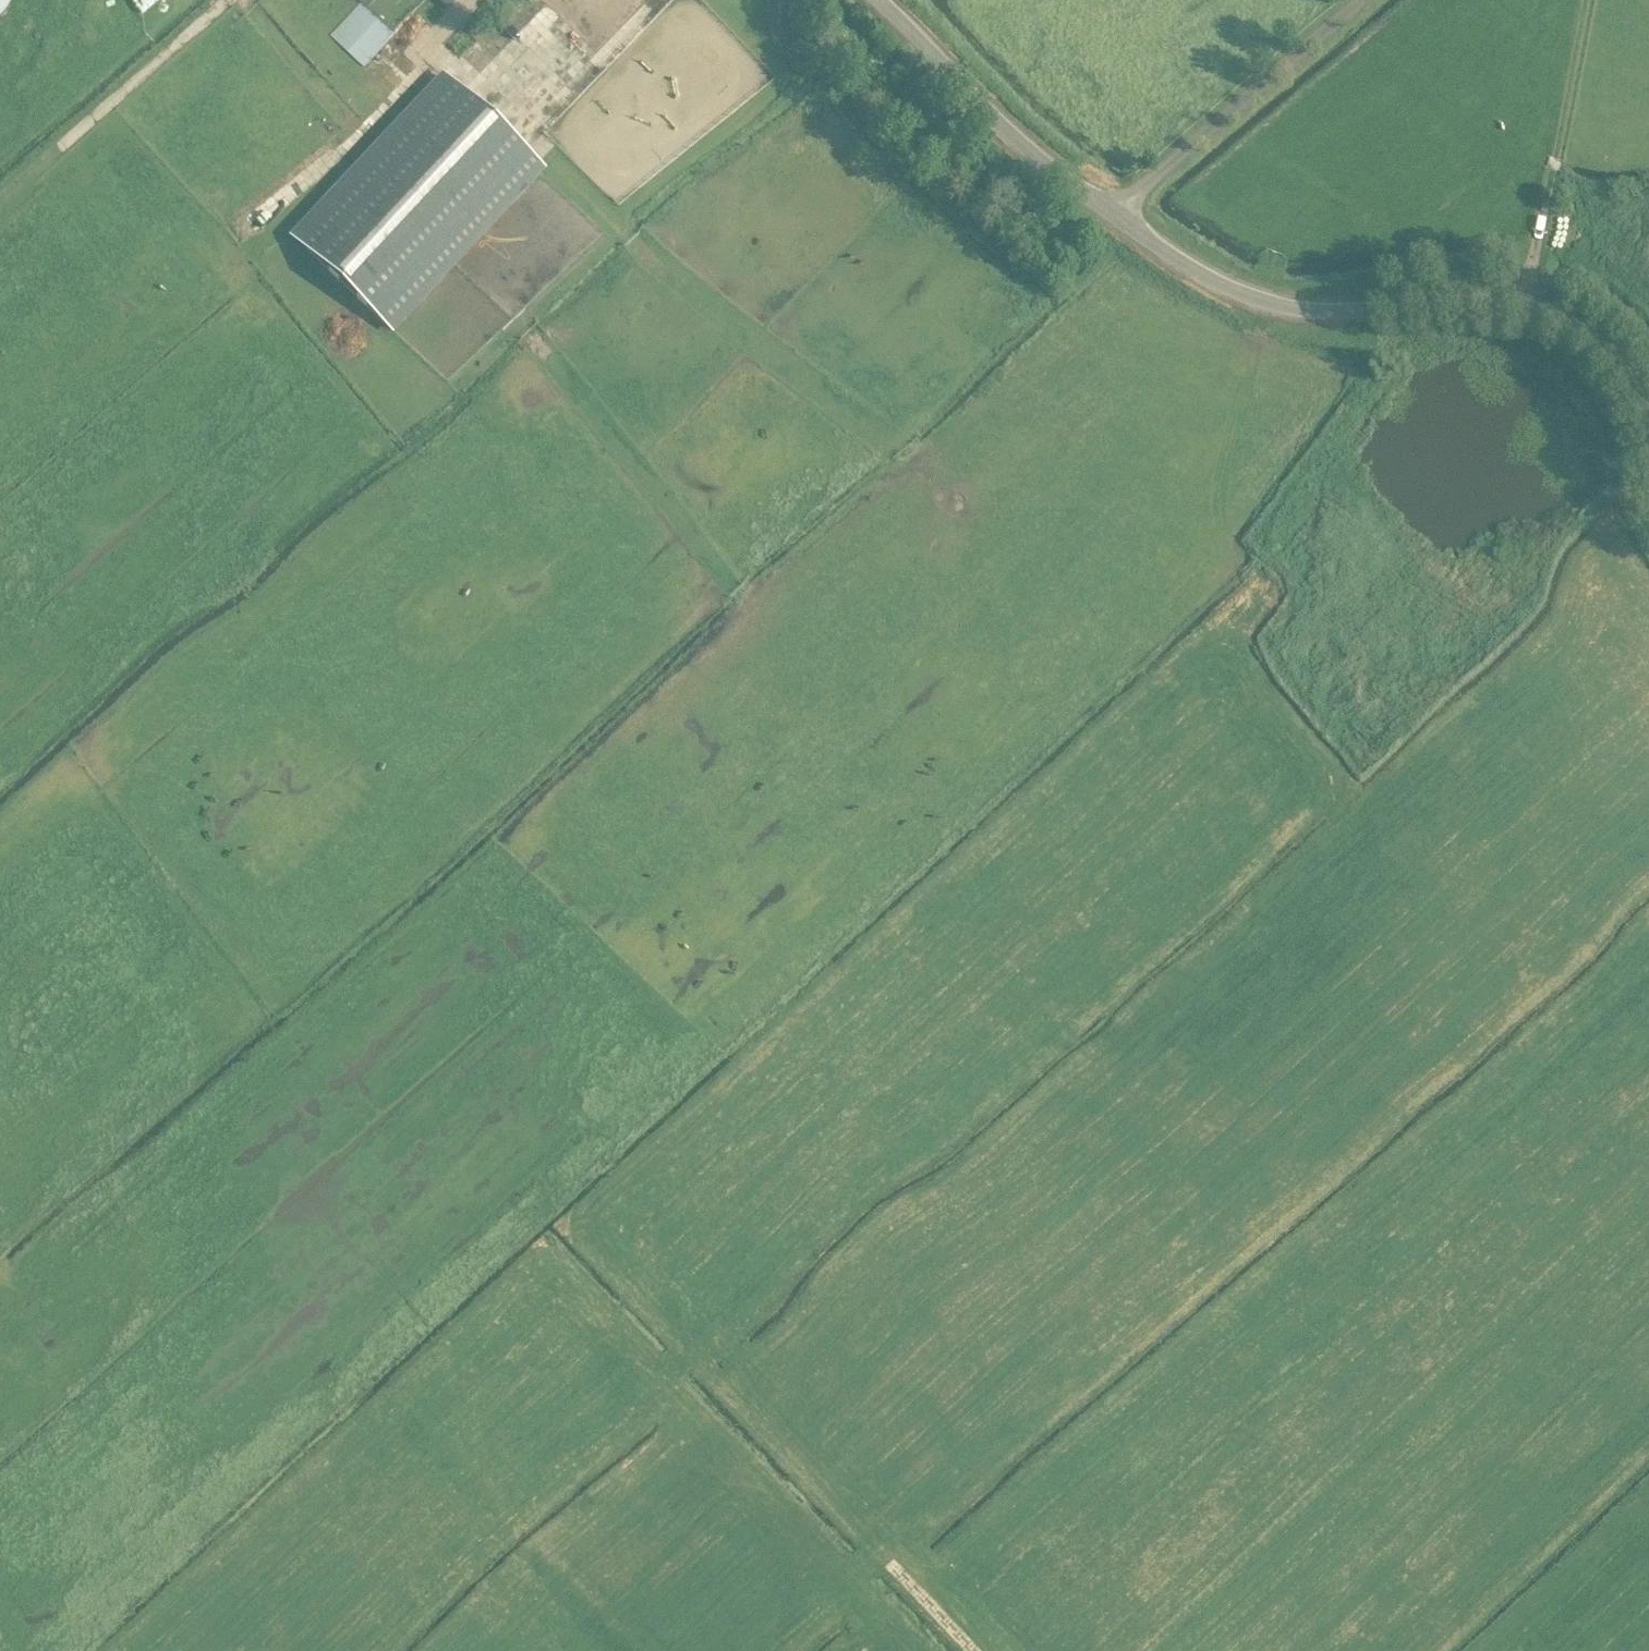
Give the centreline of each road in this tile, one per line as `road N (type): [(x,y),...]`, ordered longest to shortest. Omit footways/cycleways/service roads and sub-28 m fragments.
road 1 (tertiary): [(1648,423),(1619,364),(1548,314),(1480,300),(1303,308),(1220,282),(1041,158),(881,0)]

